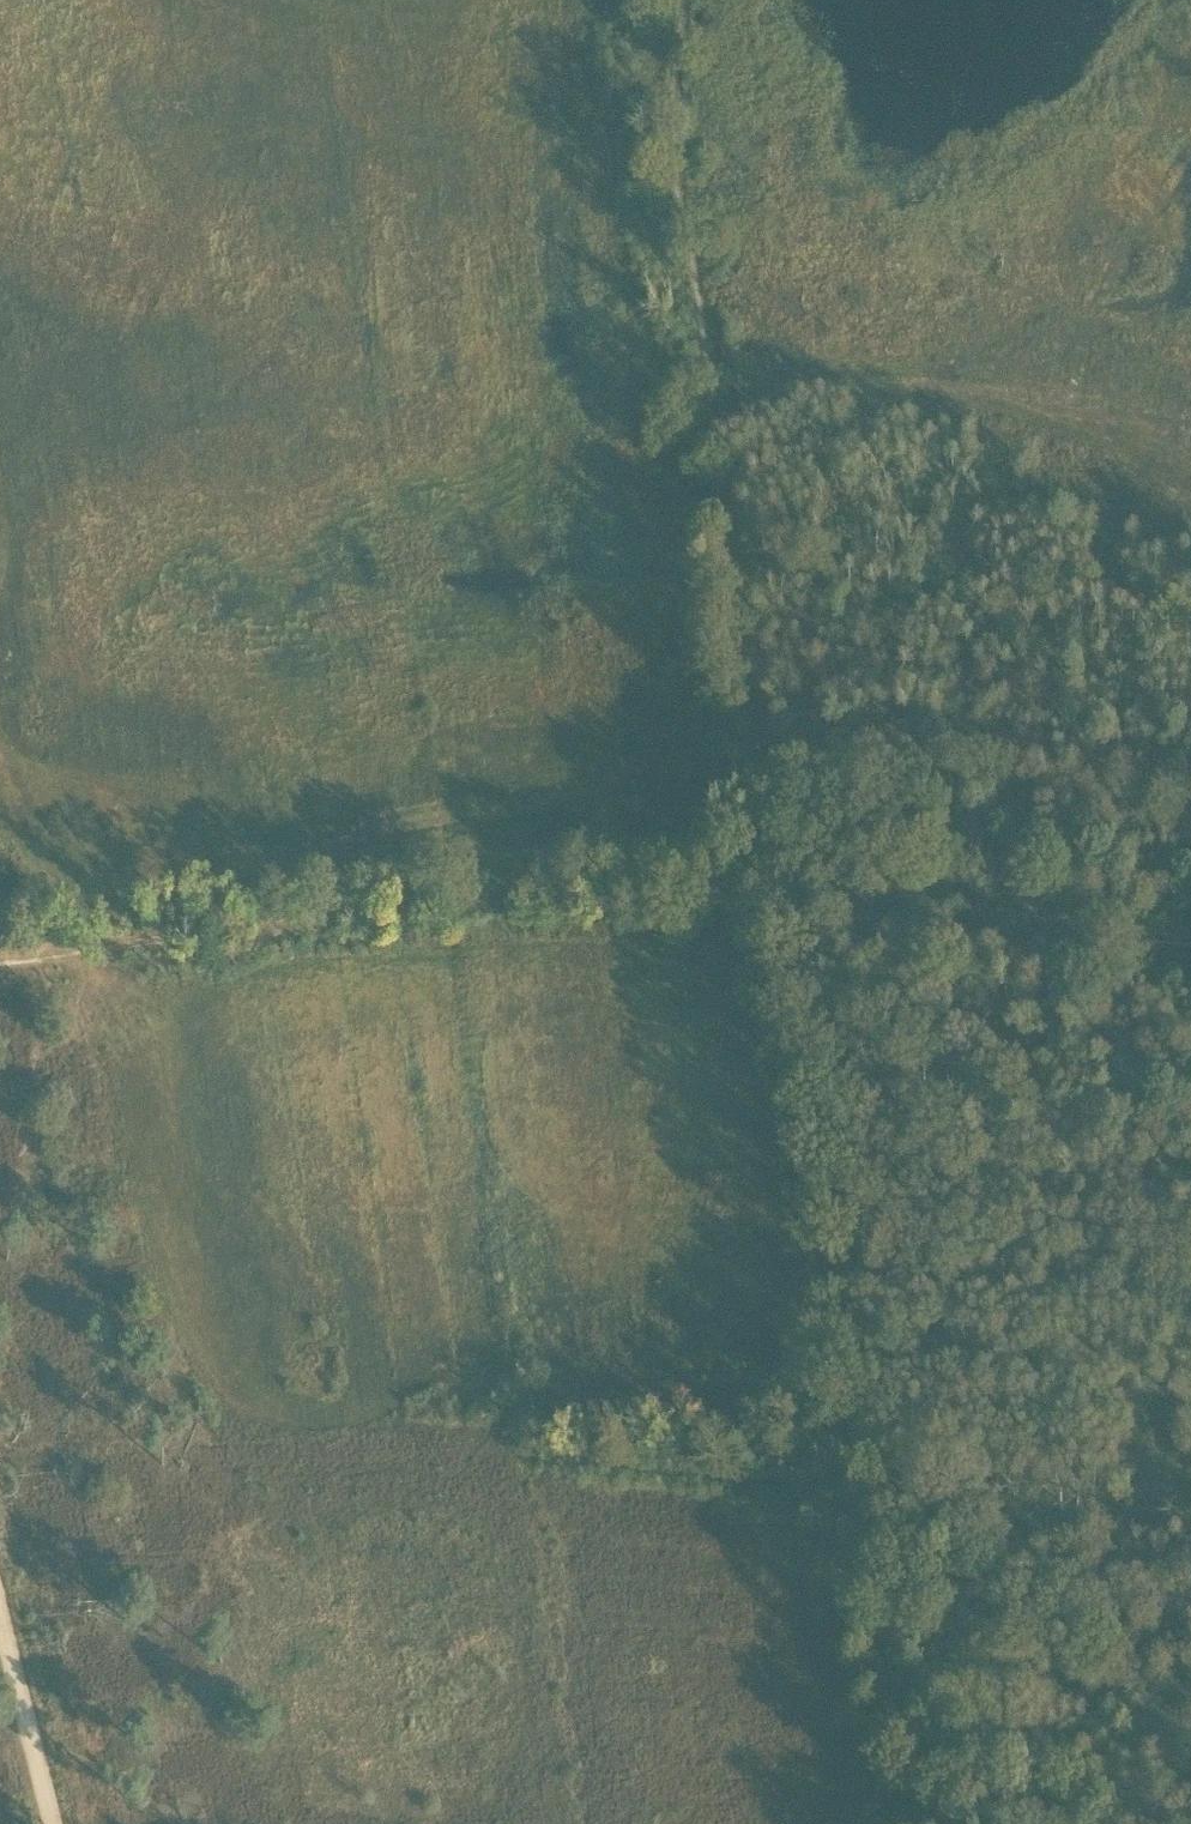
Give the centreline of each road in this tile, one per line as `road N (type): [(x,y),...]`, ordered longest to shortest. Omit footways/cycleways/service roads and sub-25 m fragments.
road 1 (track): [(49,1823),(0,1630)]

